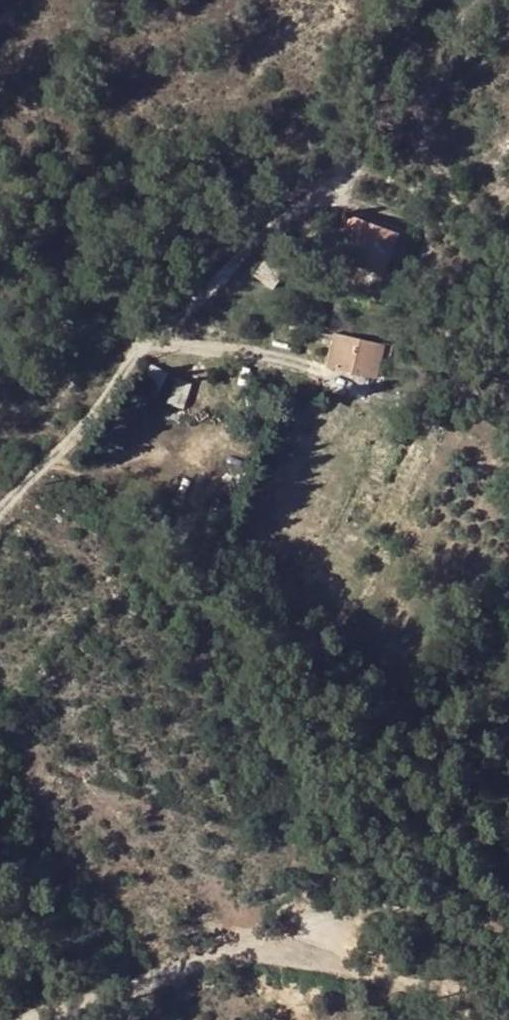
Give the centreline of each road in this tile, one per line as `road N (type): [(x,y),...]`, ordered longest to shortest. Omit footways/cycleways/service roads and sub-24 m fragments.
road 1 (unclassified): [(39,1019),(244,949),(278,948),(370,973)]
road 2 (track): [(370,973),(457,992),(508,986)]

